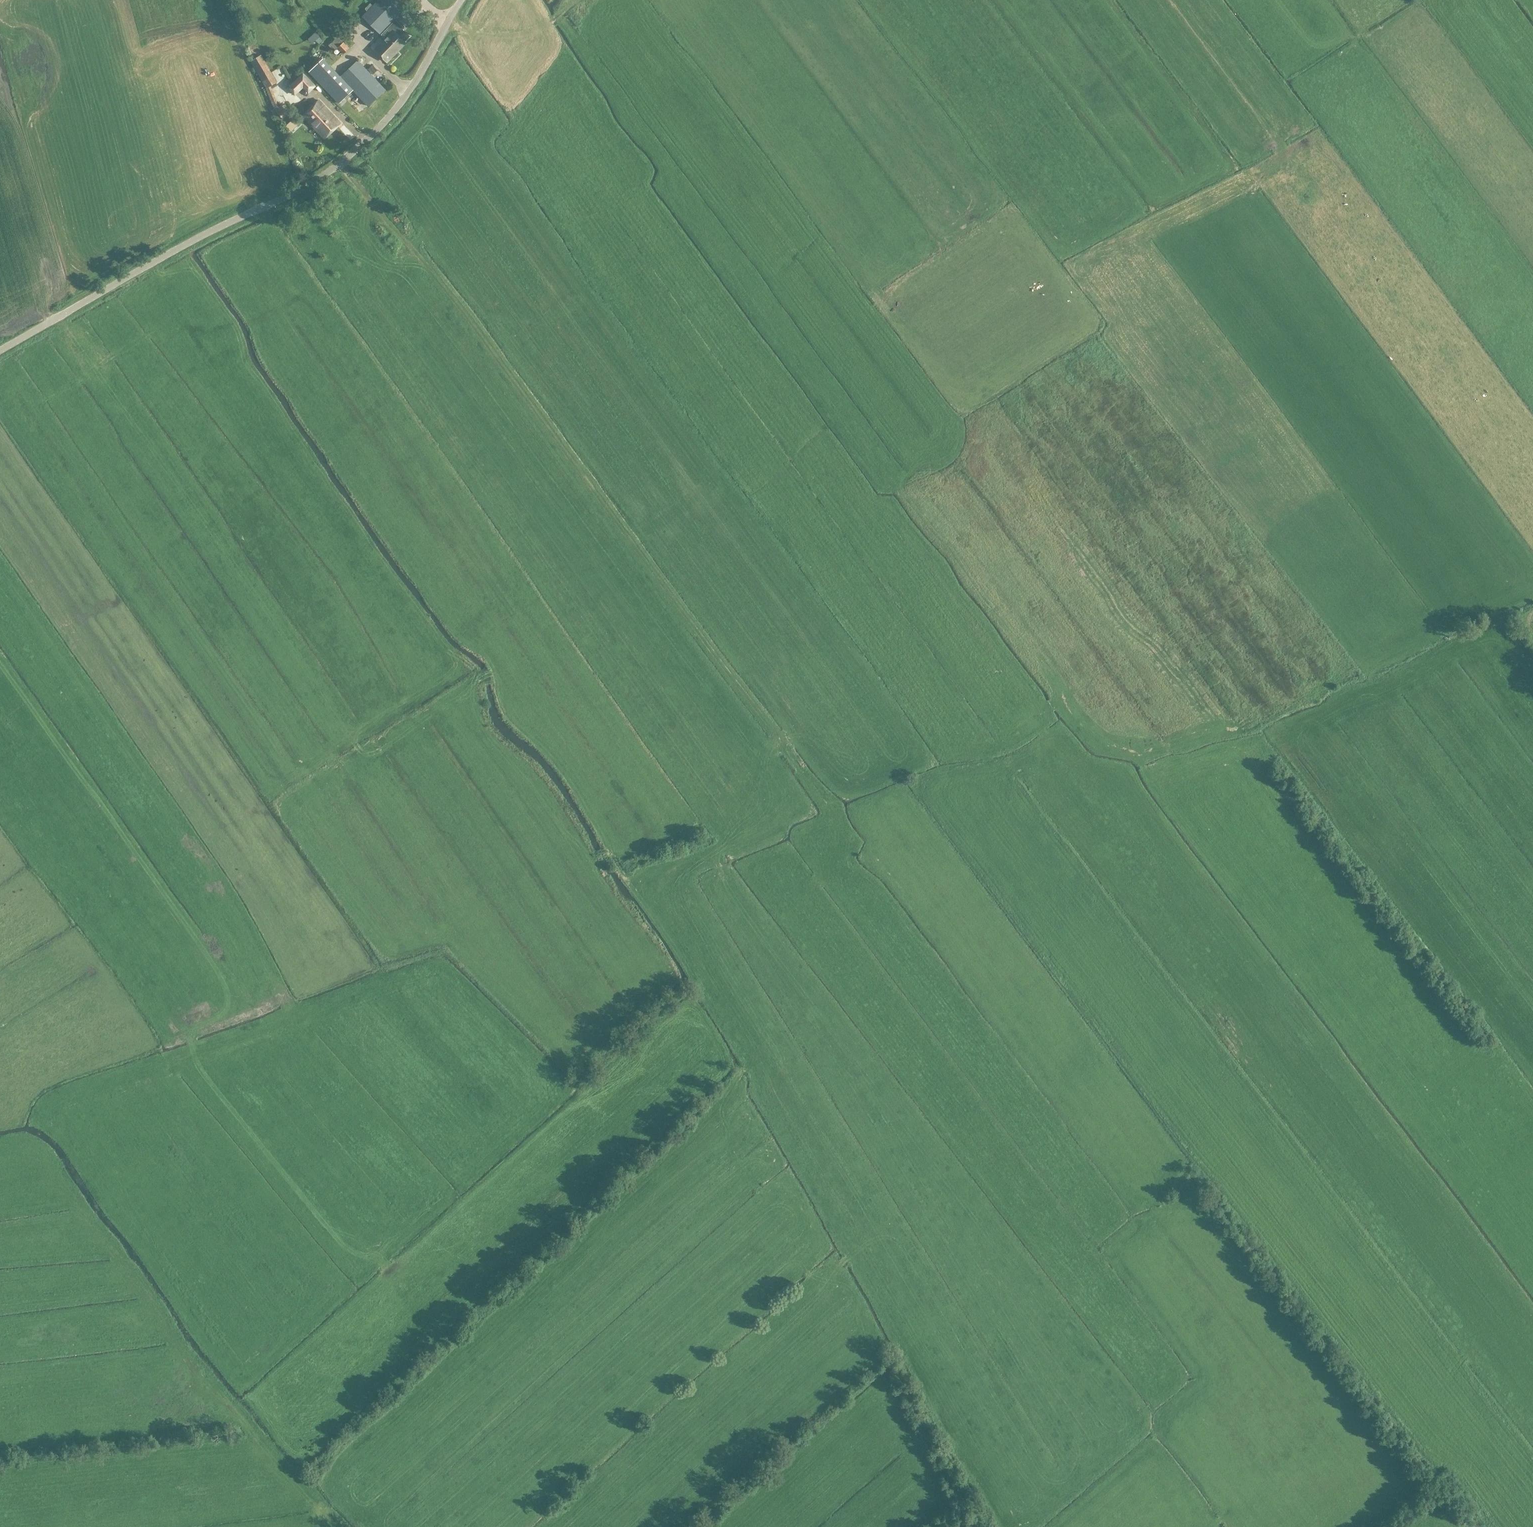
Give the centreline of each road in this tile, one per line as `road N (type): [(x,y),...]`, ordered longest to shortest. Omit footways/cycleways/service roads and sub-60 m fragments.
road 1 (track): [(784,743),(435,273),(342,165)]
road 2 (unclassified): [(0,348),(342,165),(412,91),(464,0)]
road 3 (track): [(420,0),(461,34),(509,37),(580,0)]

